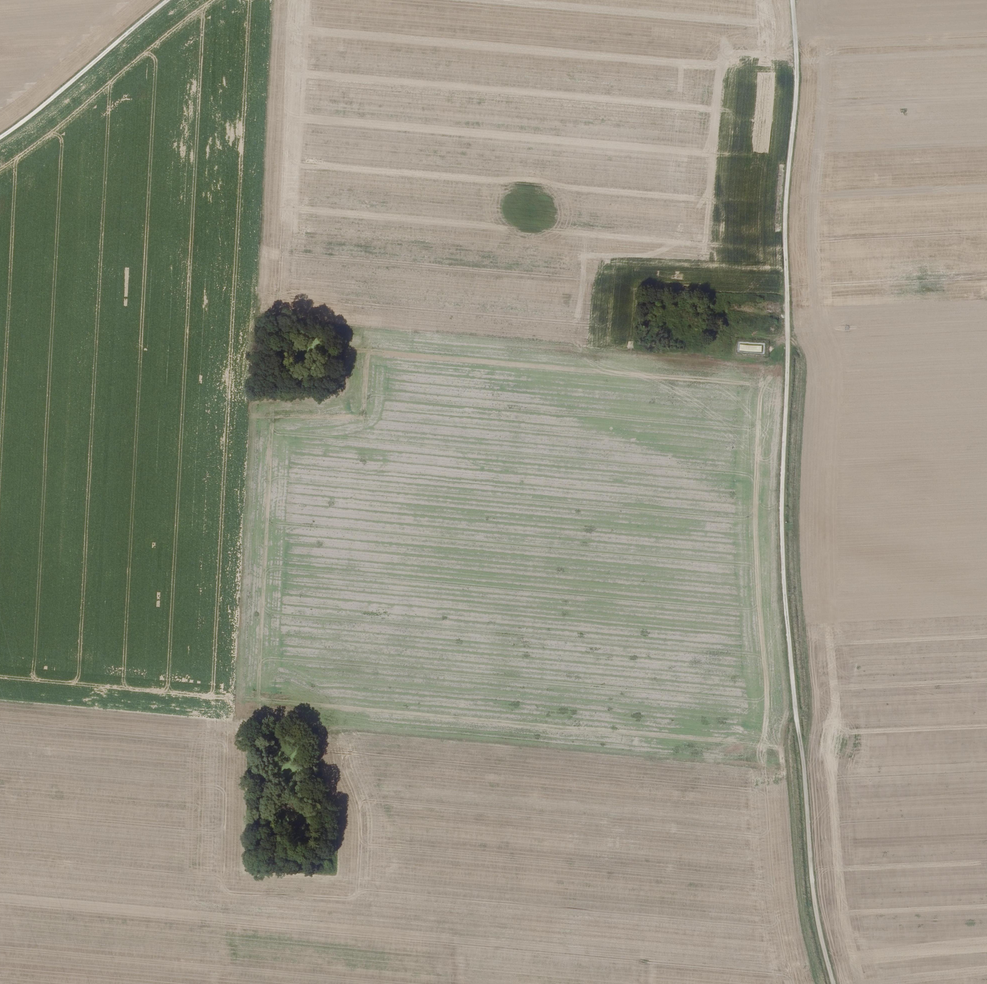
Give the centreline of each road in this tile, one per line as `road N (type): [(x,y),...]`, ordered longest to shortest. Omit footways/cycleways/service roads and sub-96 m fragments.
road 1 (track): [(832,983),(813,886),(785,576),(793,0)]
road 2 (unclassified): [(170,0),(0,138)]

